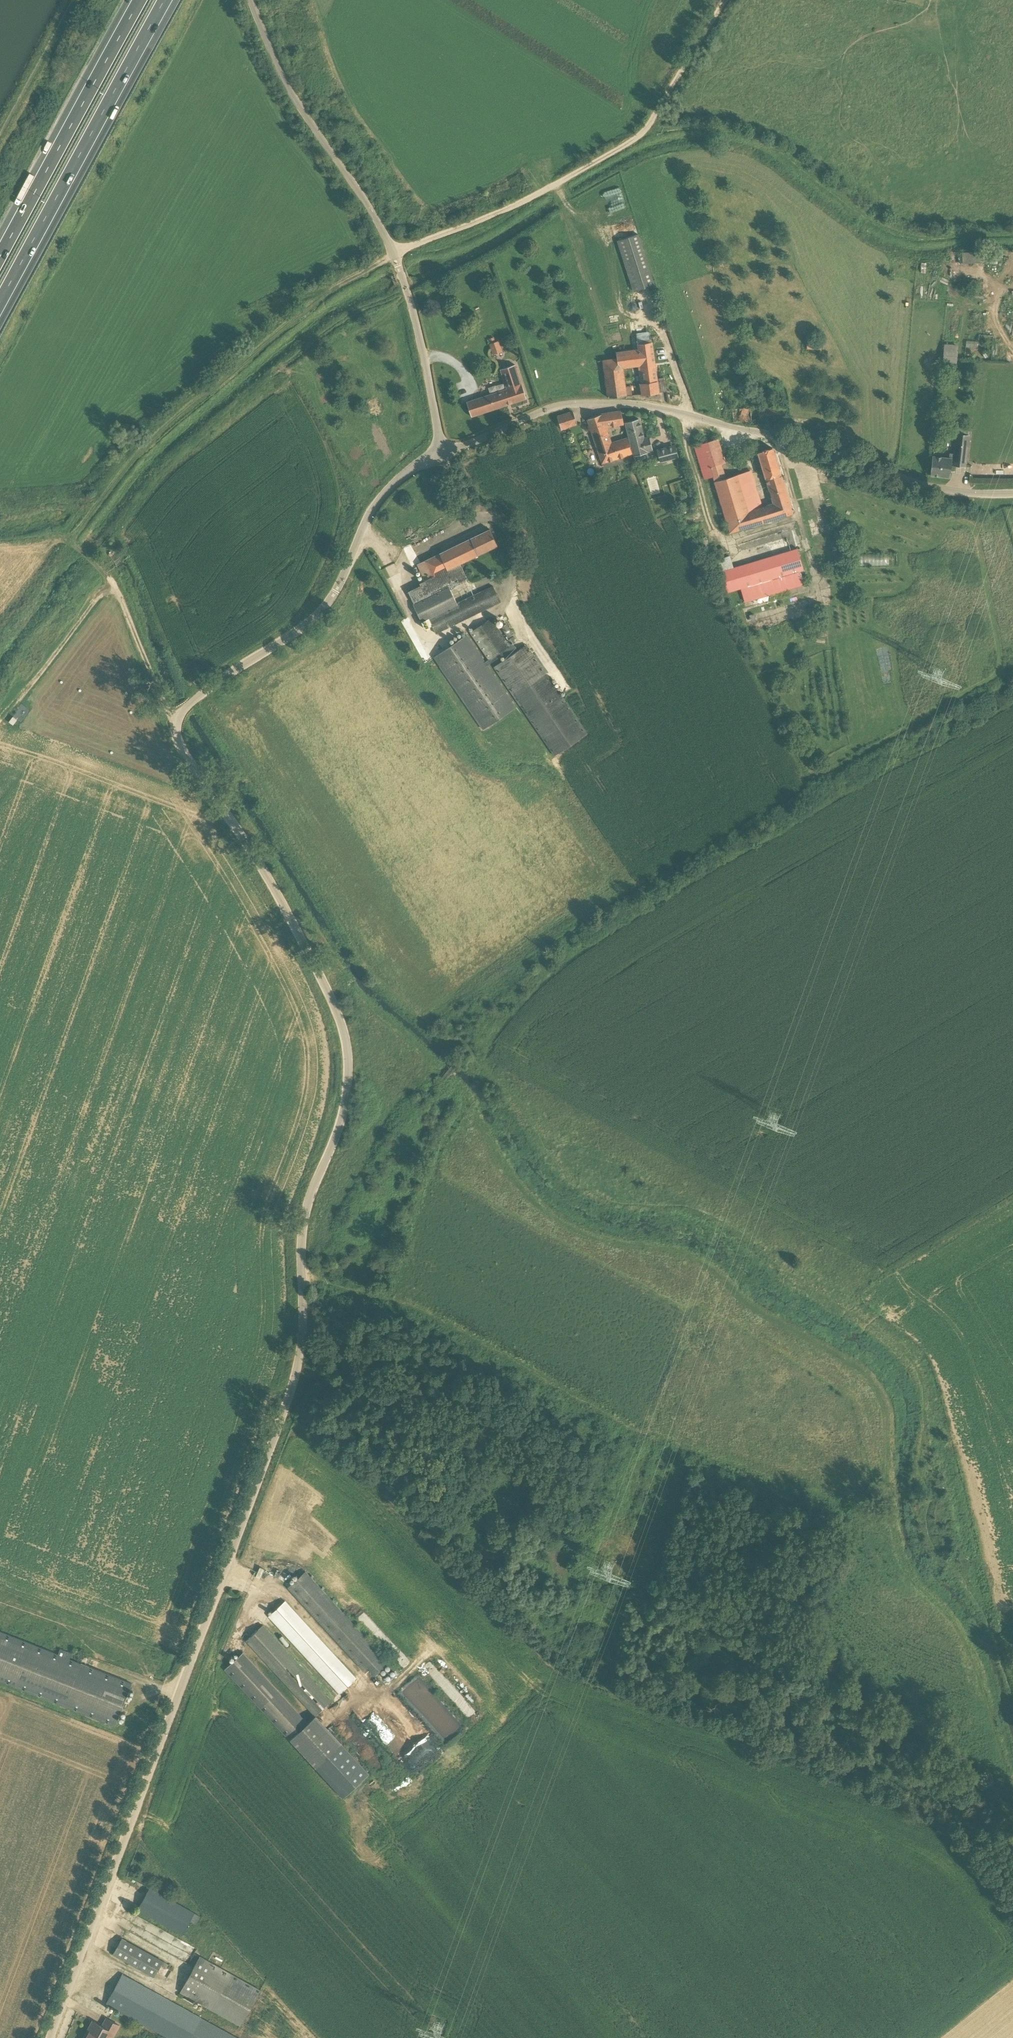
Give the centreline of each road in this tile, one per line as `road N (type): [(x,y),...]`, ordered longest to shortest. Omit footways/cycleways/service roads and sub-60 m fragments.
road 1 (unclassified): [(51,2037),(287,1406),(303,1322),(307,1207),(348,1093),(343,1023),(177,725),(194,699),(316,617),(380,500),(416,462),(447,447)]
road 2 (track): [(844,1503),(639,1431),(417,1302),(302,1276)]
road 3 (unclassified): [(447,447),(545,411),(644,403),(968,487),(1012,489)]
road 4 (unclassified): [(447,447),(387,238),(287,85),(325,0)]
road 5 (motorway): [(0,311),(169,0)]
road 6 (motorway): [(136,0),(0,250)]
road 7 (track): [(394,257),(557,185),(644,134)]
road 8 (track): [(723,0),(644,134)]

